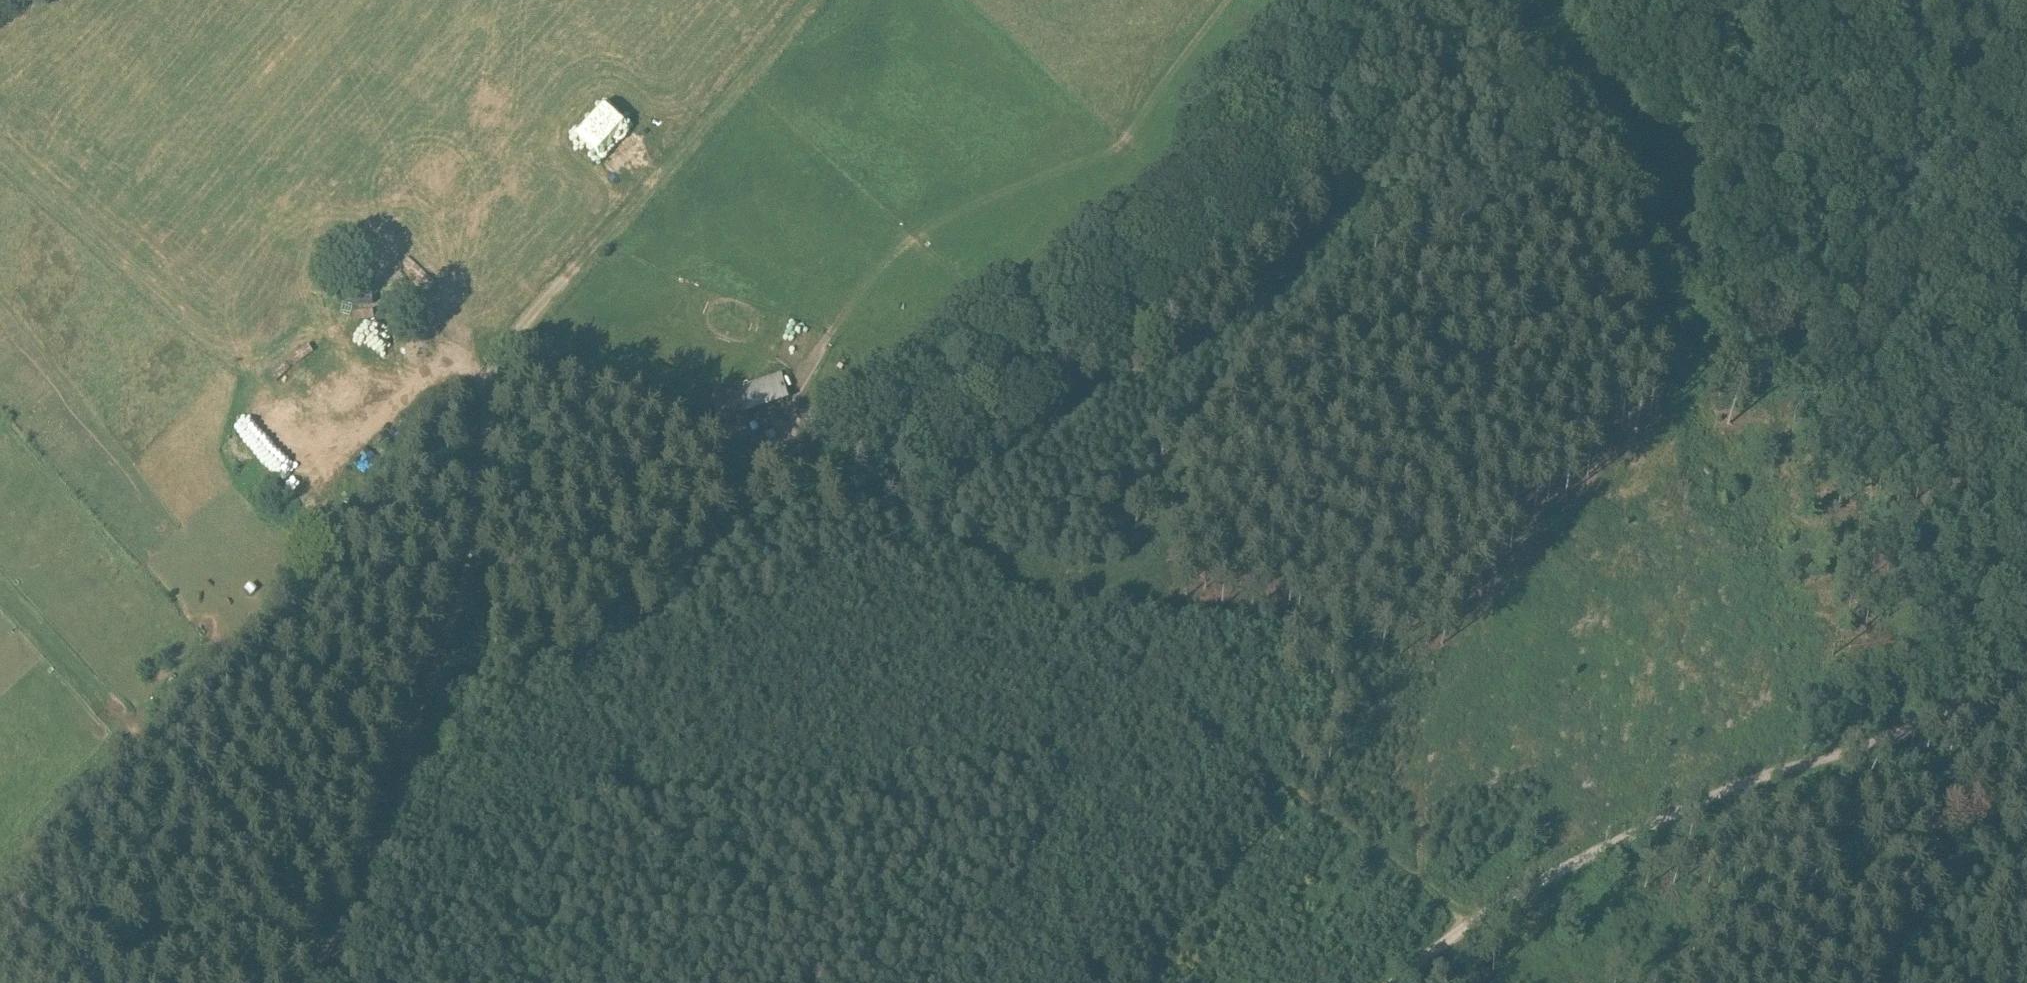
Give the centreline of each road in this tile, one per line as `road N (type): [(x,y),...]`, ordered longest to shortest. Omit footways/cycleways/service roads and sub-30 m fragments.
road 1 (track): [(1391,982),(1477,915),(1712,796),(1960,708),(2026,672)]
road 2 (track): [(322,982),(456,639),(482,406)]

